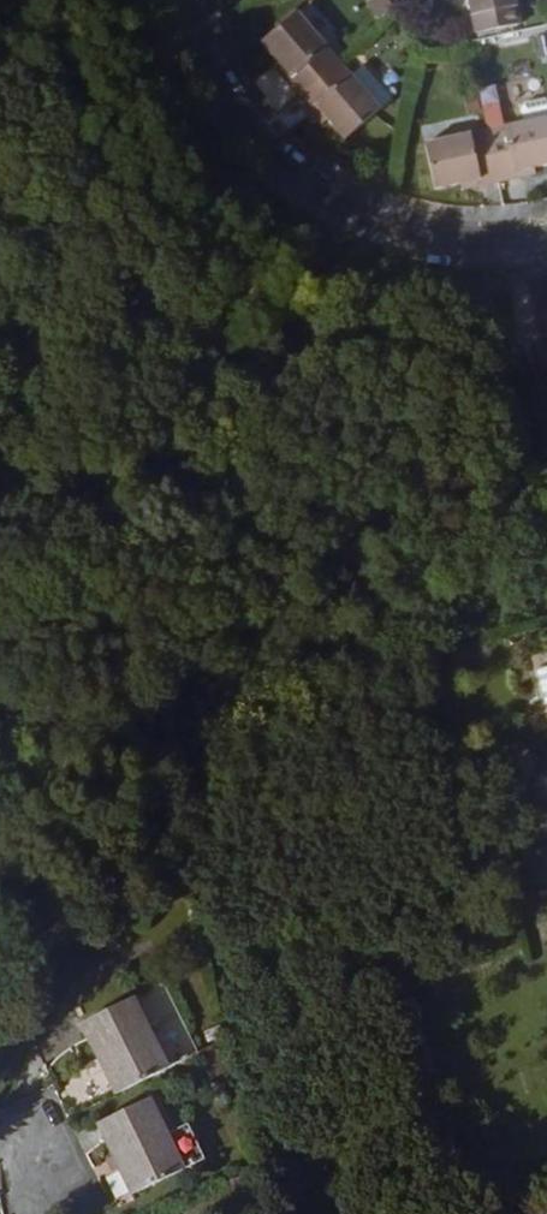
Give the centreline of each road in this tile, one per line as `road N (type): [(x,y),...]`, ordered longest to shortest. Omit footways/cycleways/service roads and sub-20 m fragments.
road 1 (residential): [(183,0),(208,70),(250,134),(297,177),(354,209),(436,238),(546,235)]

